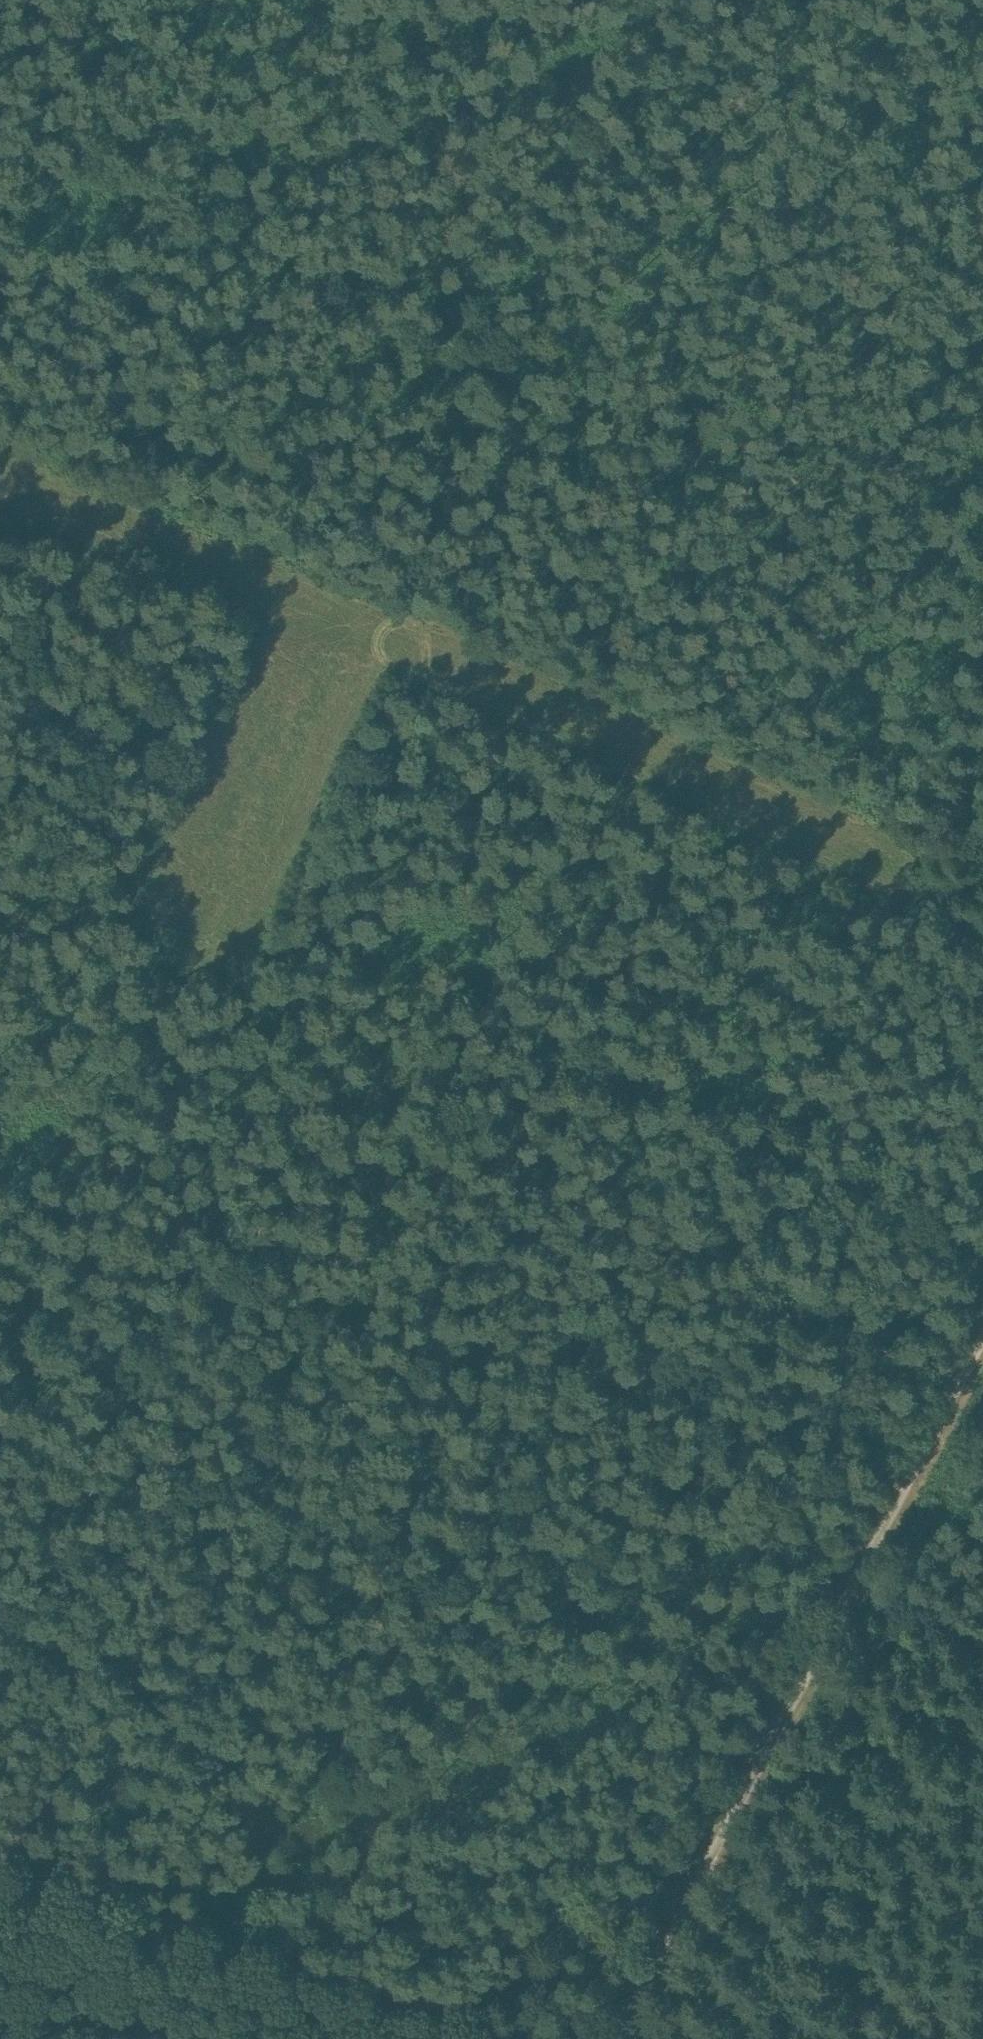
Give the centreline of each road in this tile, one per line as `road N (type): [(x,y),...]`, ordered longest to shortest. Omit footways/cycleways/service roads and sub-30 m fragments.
road 1 (track): [(619,2038),(982,1336)]
road 2 (track): [(854,1585),(982,1646)]

